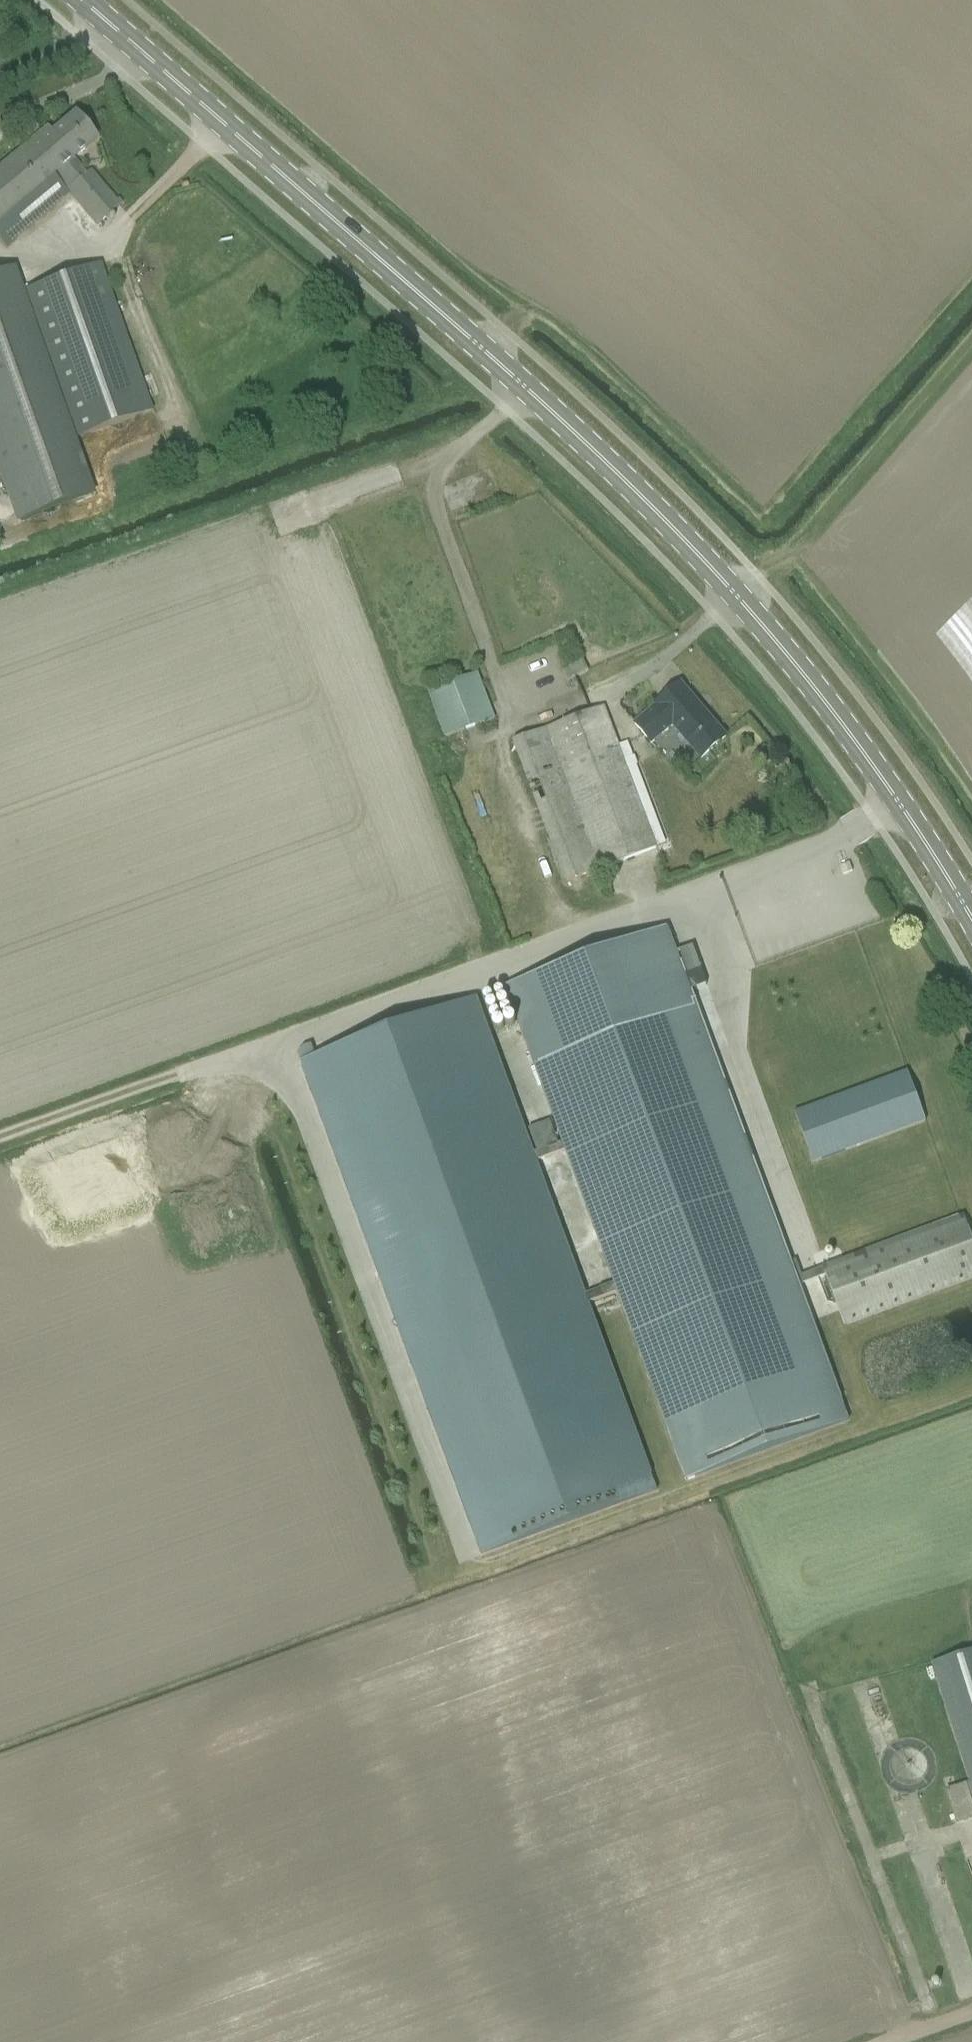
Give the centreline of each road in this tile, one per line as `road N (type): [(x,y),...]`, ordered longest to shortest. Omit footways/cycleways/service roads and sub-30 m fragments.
road 1 (primary): [(971,918),(768,623),(671,521),(80,0)]
road 2 (track): [(272,1044),(0,1141)]

